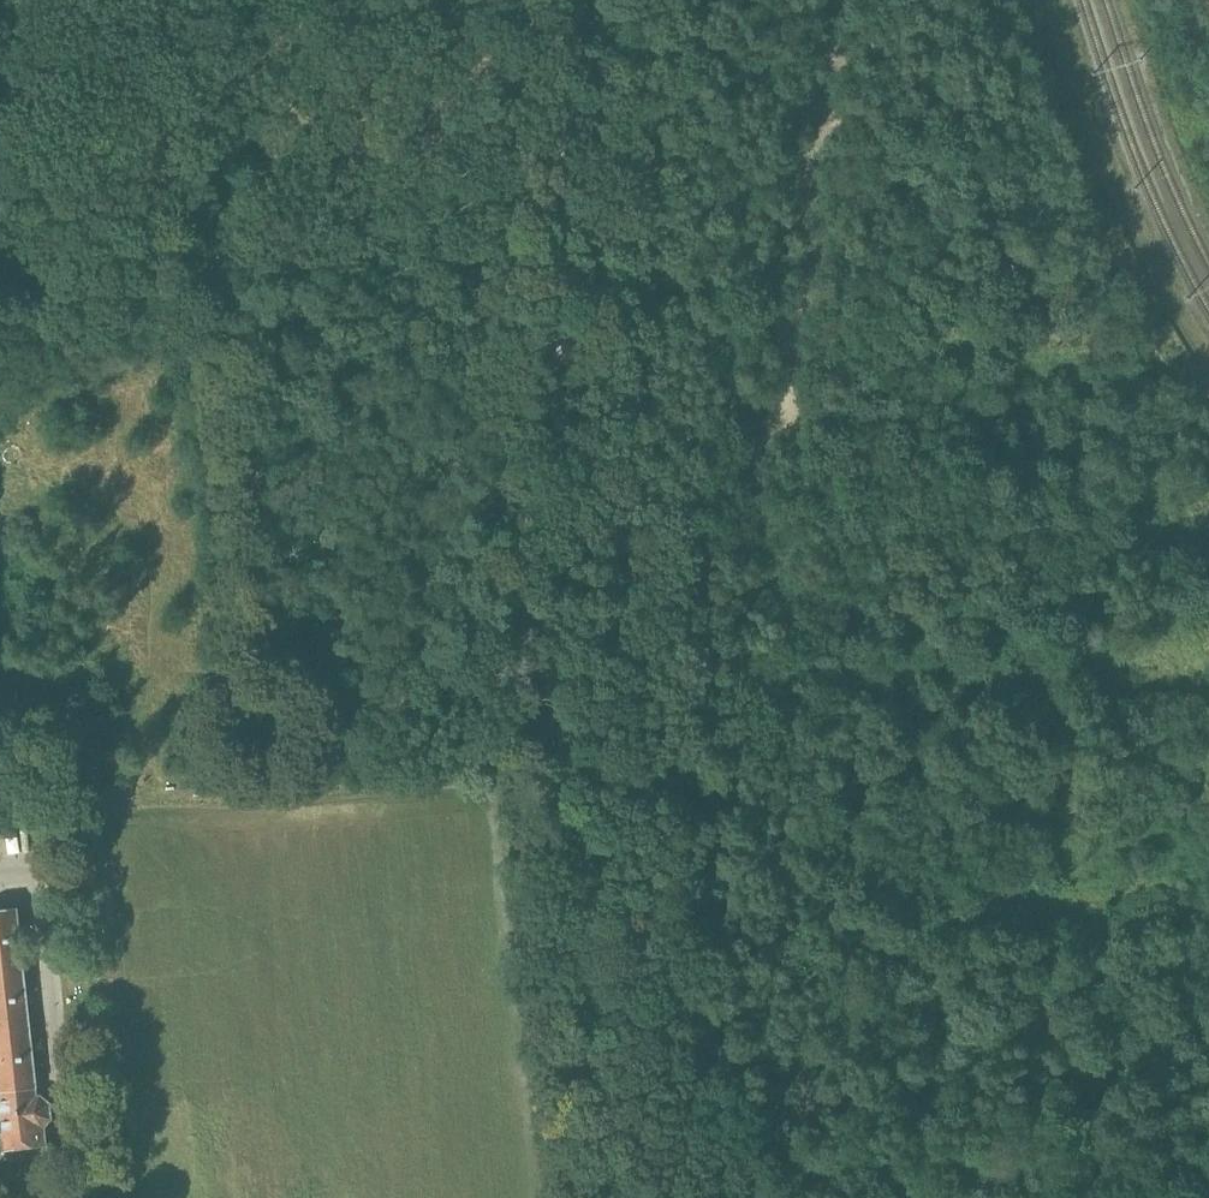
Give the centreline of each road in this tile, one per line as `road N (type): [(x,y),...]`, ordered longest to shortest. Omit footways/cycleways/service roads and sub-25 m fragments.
road 1 (track): [(606,1197),(546,572),(554,38),(540,3),(438,0)]

